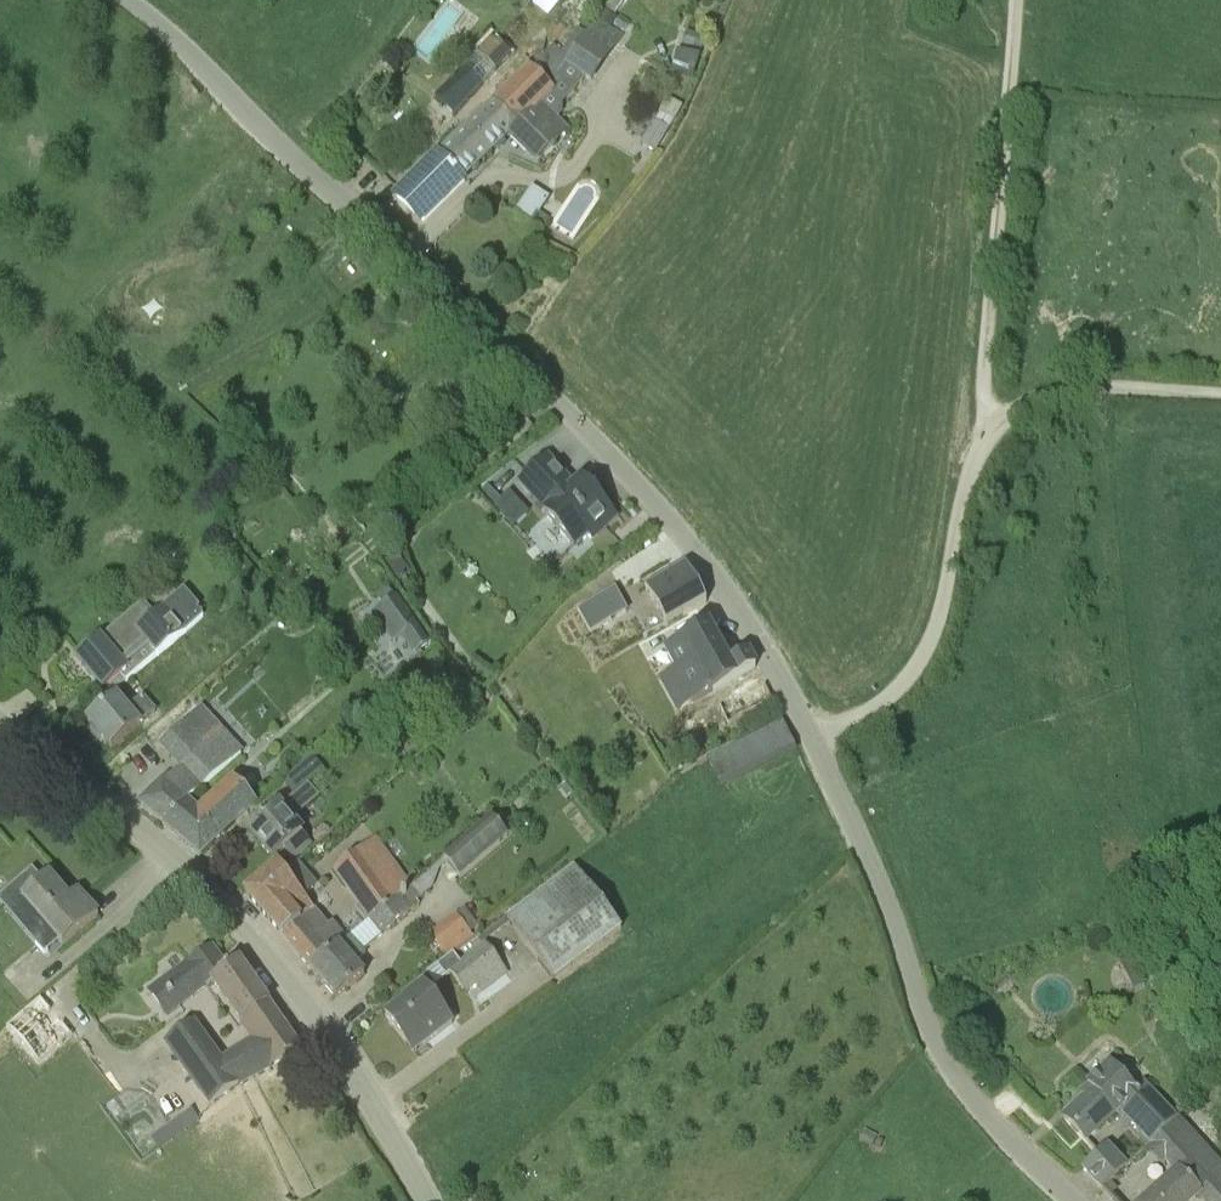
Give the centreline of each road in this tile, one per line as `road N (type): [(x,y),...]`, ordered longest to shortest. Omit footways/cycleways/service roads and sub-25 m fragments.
road 1 (unclassified): [(813,737),(760,645),(653,500),(426,269),(324,185),(130,0)]
road 2 (unclassified): [(428,1200),(344,1058),(251,933),(178,860),(0,719)]
road 3 (unclassified): [(813,737),(884,701),(925,651),(942,611),(973,459),(1000,425),(1066,388),(1220,392)]
road 4 (unclassified): [(1073,1200),(992,1121),(934,1038),(885,897),(813,737)]
road 5 (track): [(1015,0),(982,410),(987,437)]

